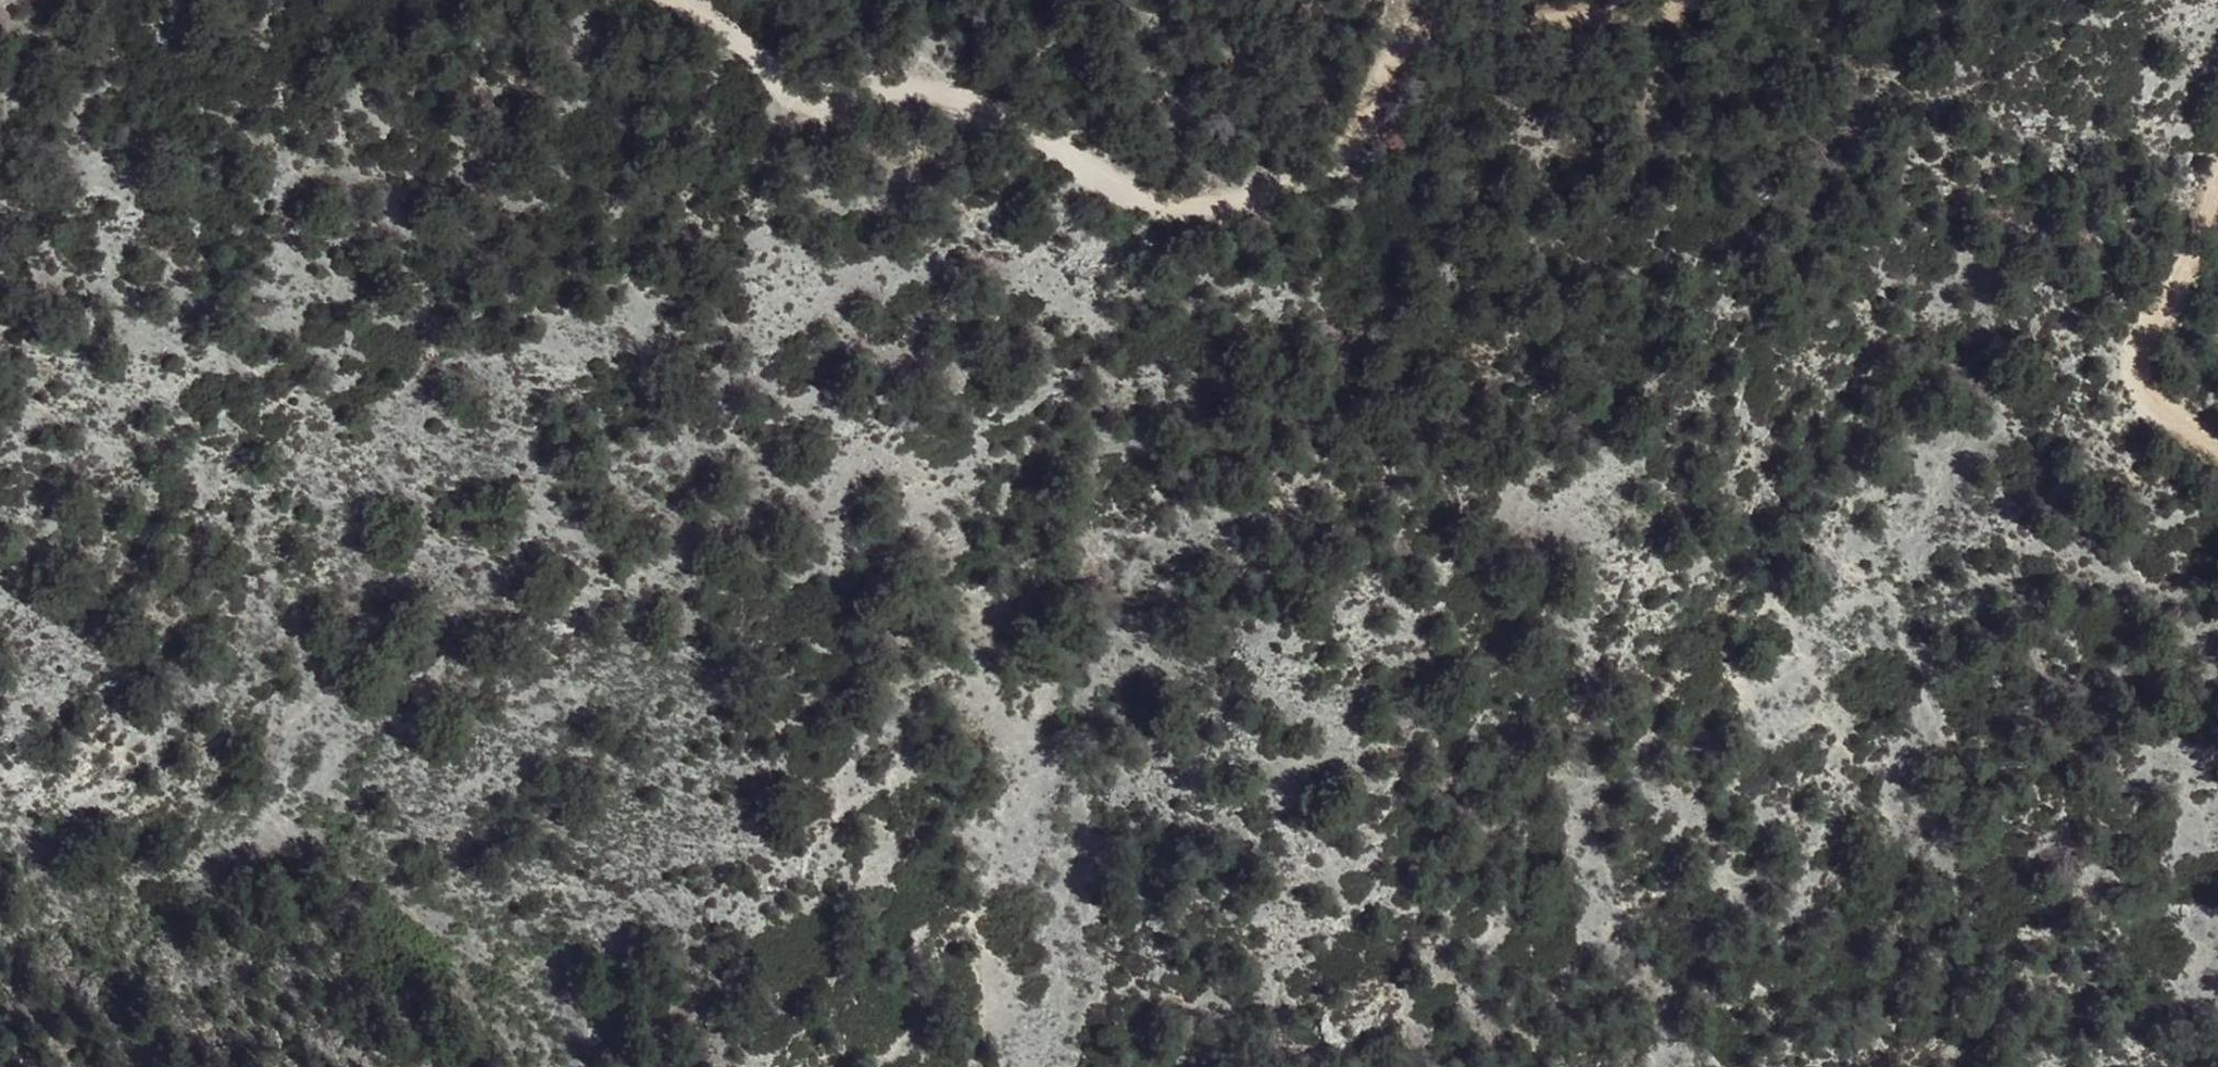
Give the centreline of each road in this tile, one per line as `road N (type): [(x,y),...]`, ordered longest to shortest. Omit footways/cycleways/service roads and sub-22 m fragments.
road 1 (track): [(2217,432),(2149,386),(2147,331),(2205,219),(2217,173)]

